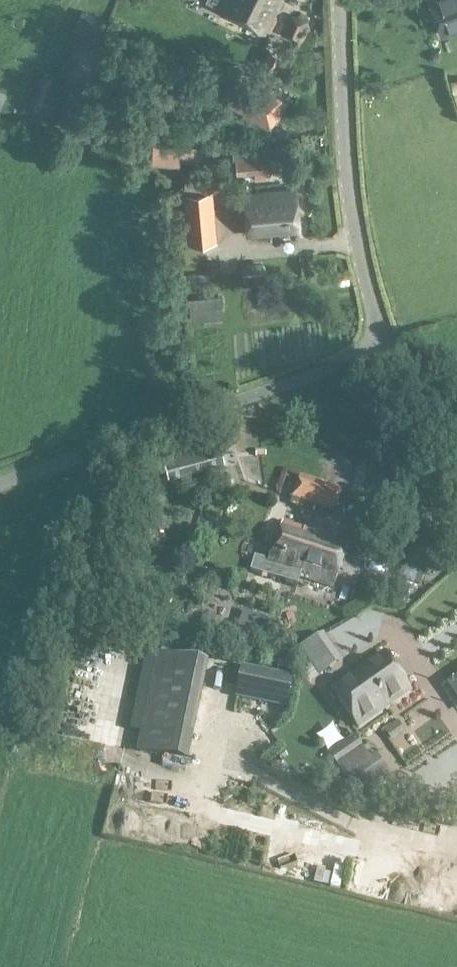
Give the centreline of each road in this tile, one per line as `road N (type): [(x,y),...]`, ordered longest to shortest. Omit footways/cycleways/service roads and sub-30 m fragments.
road 1 (unclassified): [(0,482),(386,346)]
road 2 (unclassified): [(386,346),(348,224),(338,0)]
road 3 (unclassified): [(456,463),(386,346)]

